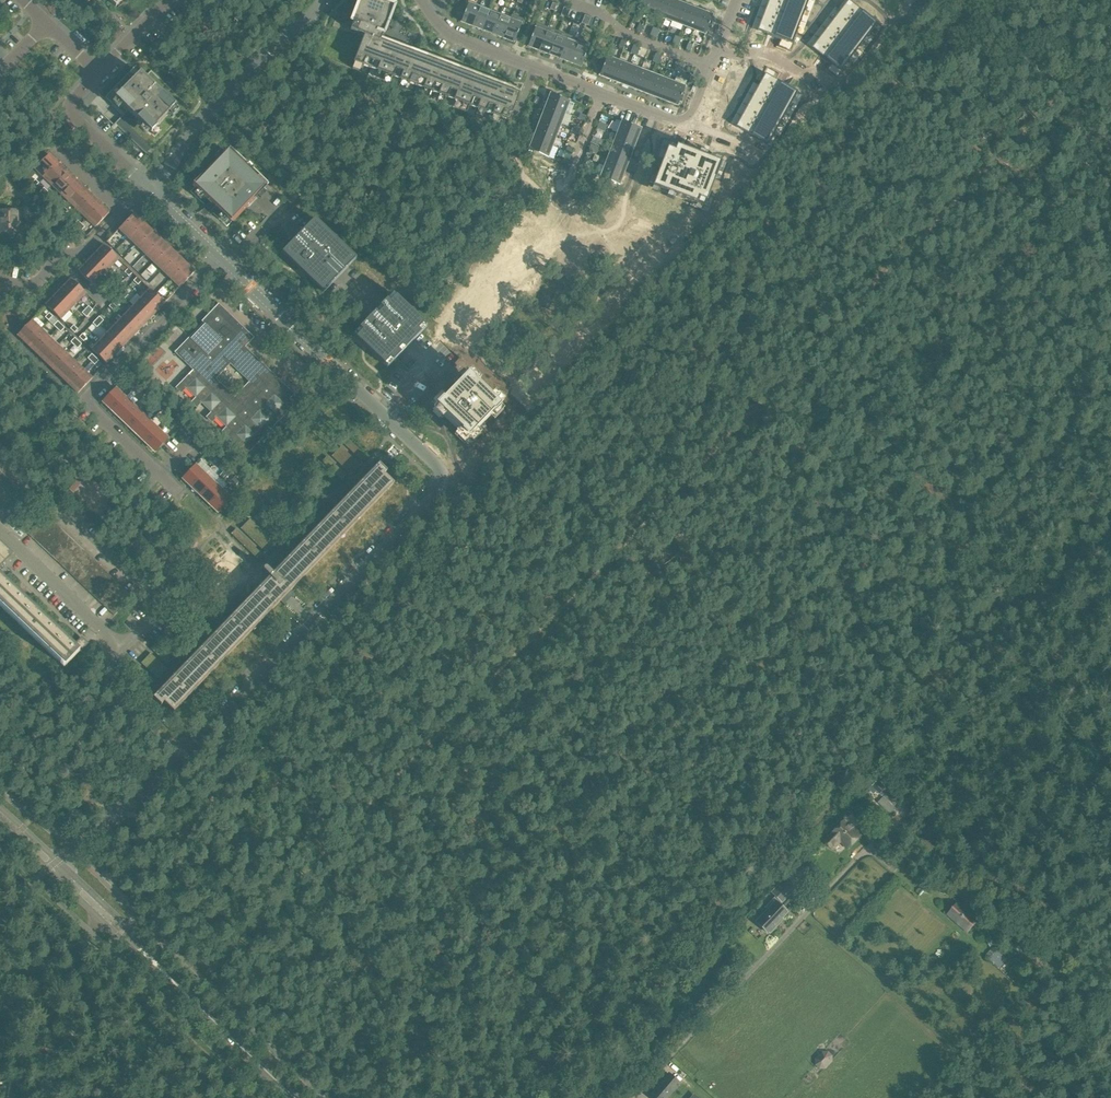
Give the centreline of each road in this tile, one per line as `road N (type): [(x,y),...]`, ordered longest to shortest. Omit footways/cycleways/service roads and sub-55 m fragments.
road 1 (tertiary): [(177,756),(442,476),(222,259)]
road 2 (secondary): [(295,1097),(57,869)]
road 3 (residential): [(222,259),(84,400),(175,487)]
road 4 (residential): [(568,0),(625,34),(710,67),(690,118),(681,122),(602,94)]
road 5 (residential): [(177,756),(119,697),(120,647),(0,532)]
road 6 (tertiary): [(323,0),(216,105),(147,186)]
road 7 (residential): [(602,94),(471,43),(430,13)]
road 8 (tertiary): [(57,869),(177,756)]
road 9 (residential): [(147,186),(75,116),(73,101),(100,71)]
road 10 (residential): [(121,211),(35,284),(0,274)]

